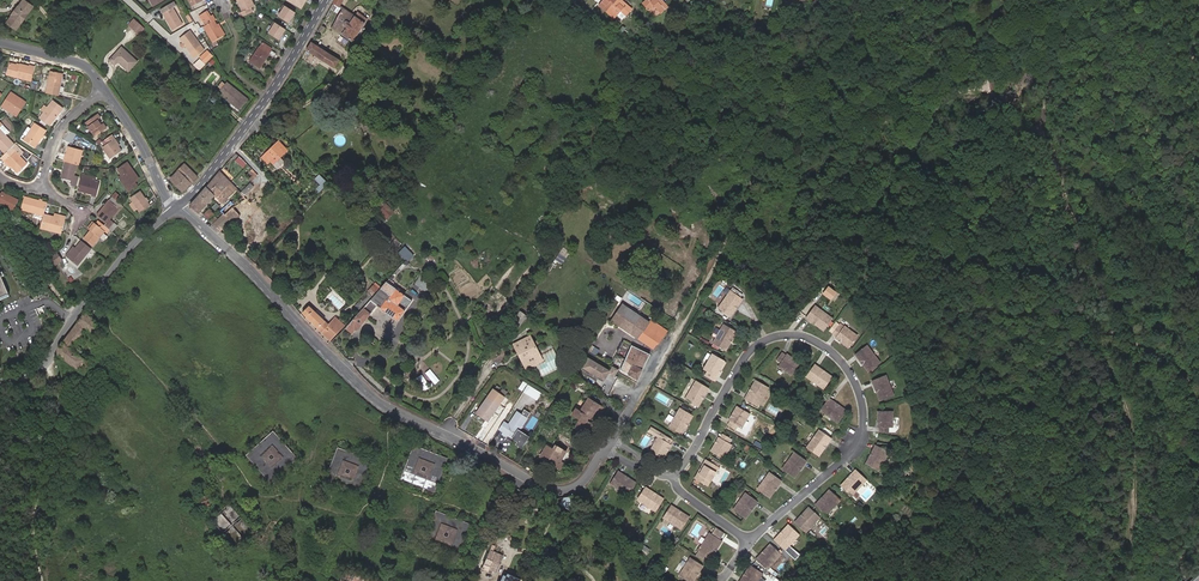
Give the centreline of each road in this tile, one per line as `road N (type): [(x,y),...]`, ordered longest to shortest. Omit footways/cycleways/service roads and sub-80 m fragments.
road 1 (residential): [(179,205),(390,408),(558,493),(582,483),(609,445)]
road 2 (residential): [(674,478),(758,345),(789,335),(827,349),(857,392),(860,442),(750,541)]
road 3 (tertiary): [(179,205),(268,97),(326,0)]
road 4 (tertiary): [(0,383),(36,370),(117,264),(173,209)]
road 5 (residential): [(105,90),(173,209)]

